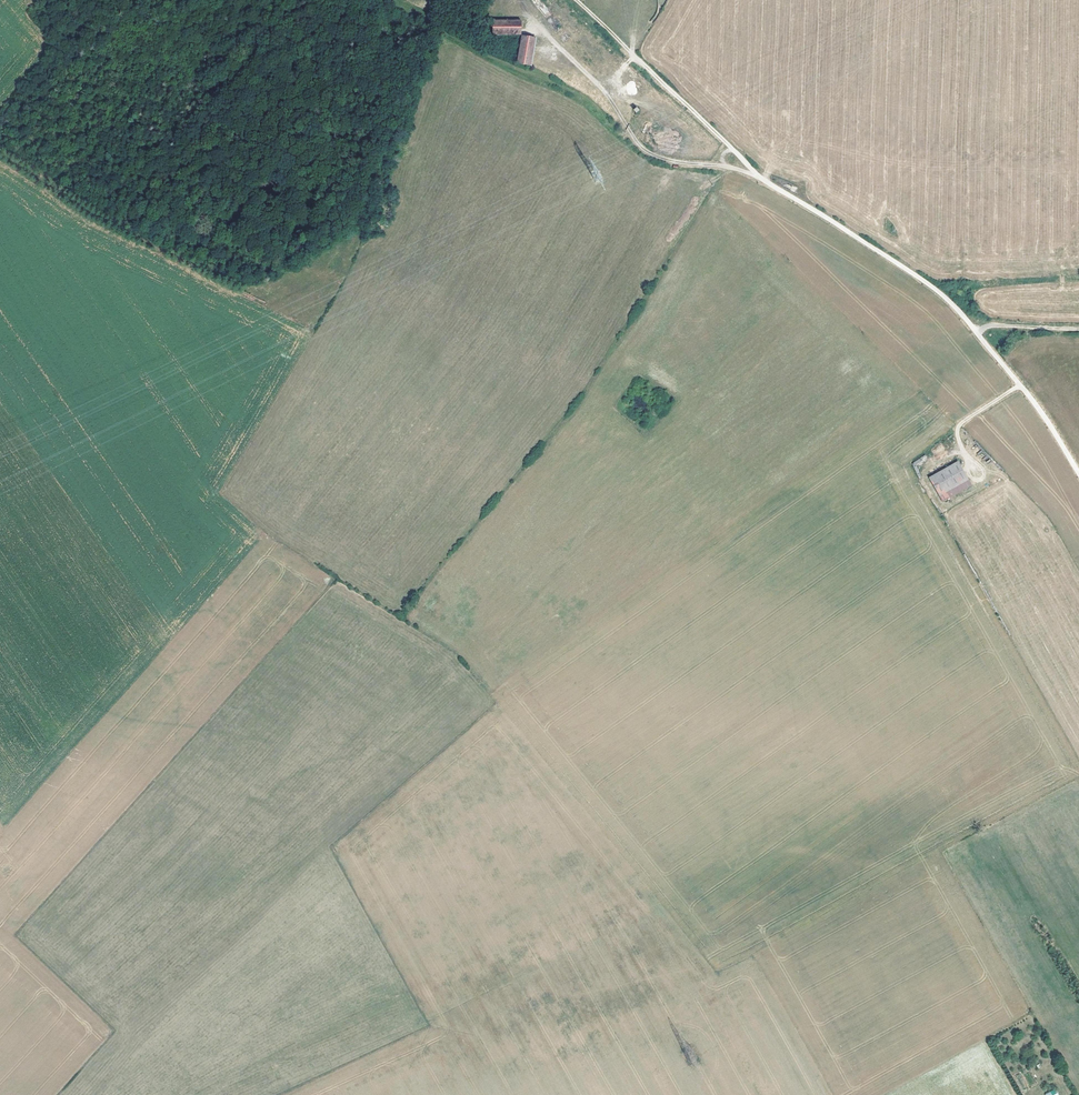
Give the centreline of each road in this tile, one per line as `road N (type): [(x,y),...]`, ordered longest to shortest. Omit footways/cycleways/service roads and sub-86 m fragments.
road 1 (unclassified): [(1078,474),(1032,401),(950,302),(755,175)]
road 2 (track): [(755,175),(576,0)]

